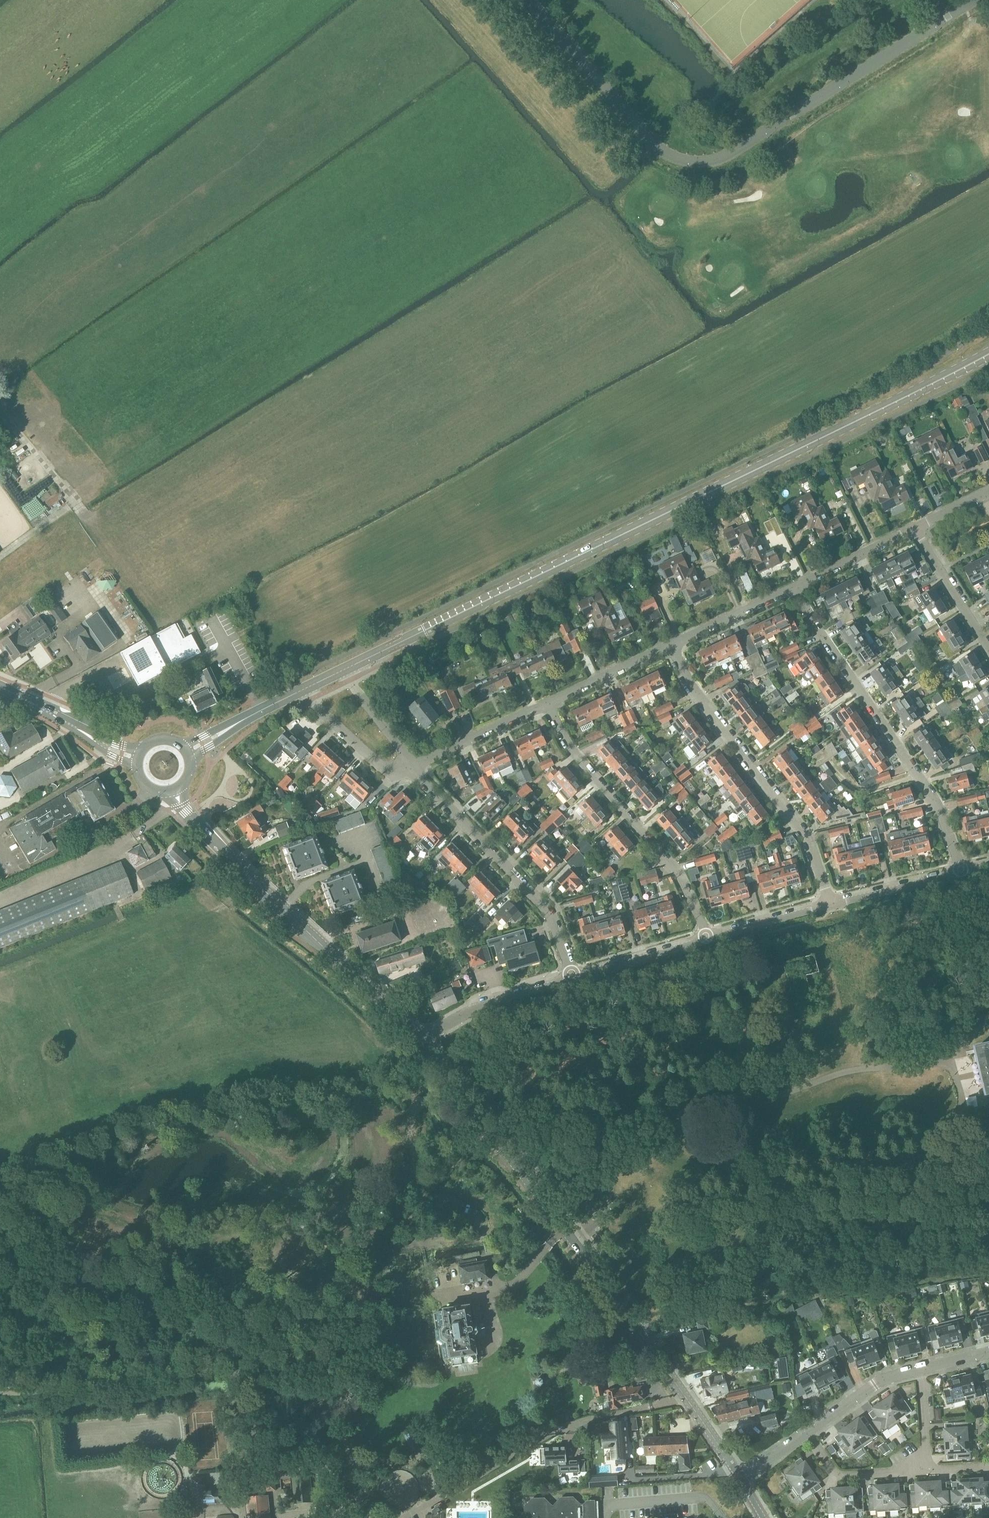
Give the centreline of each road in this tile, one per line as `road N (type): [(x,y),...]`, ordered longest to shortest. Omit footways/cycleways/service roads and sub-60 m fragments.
road 1 (secondary): [(346,669),(988,353)]
road 2 (unclassified): [(527,0),(655,145),(701,162),(974,0)]
road 3 (tertiary): [(741,1480),(419,1042)]
road 4 (track): [(953,1065),(855,1070),(740,1107),(672,1115),(640,1132),(622,1155),(589,1232),(573,1244)]
road 5 (tertiary): [(419,1042),(218,846),(174,792)]
road 6 (residential): [(962,873),(923,780),(797,588)]
road 7 (residential): [(830,906),(803,831),(692,688),(671,644)]
road 8 (track): [(740,1107),(814,1157),(914,1155),(935,1142),(963,1101),(953,1065)]
road 9 (residential): [(707,939),(675,867),(576,754),(550,704)]
road 10 (residential): [(574,979),(548,909),(410,771)]
road 11 (track): [(420,1101),(413,1137),(420,1191),(470,1220),(494,1253)]
road 12 (residential): [(419,1042),(483,1005),(574,979)]
road 13 (residential): [(410,771),(550,704)]
road 14 (secondary): [(136,758),(0,687)]
road 15 (residential): [(988,645),(911,528)]
road 16 (residential): [(808,1432),(838,1475),(925,1470)]
road 17 (residential): [(574,979),(707,939)]
road 18 (residential): [(671,644),(797,588)]
road 19 (residential): [(307,688),(322,712),(388,768),(410,771)]
road 20 (residential): [(830,906),(962,873)]
road 21 (secondary): [(187,751),(307,688)]
road 22 (residential): [(550,704),(671,644)]
road 23 (residential): [(808,1432),(882,1382),(920,1371)]
road 24 (residential): [(797,588),(911,528)]
road 25 (residential): [(707,939),(830,906)]
road 26 (track): [(114,904),(0,950)]
road 27 (residential): [(410,771),(346,669)]

